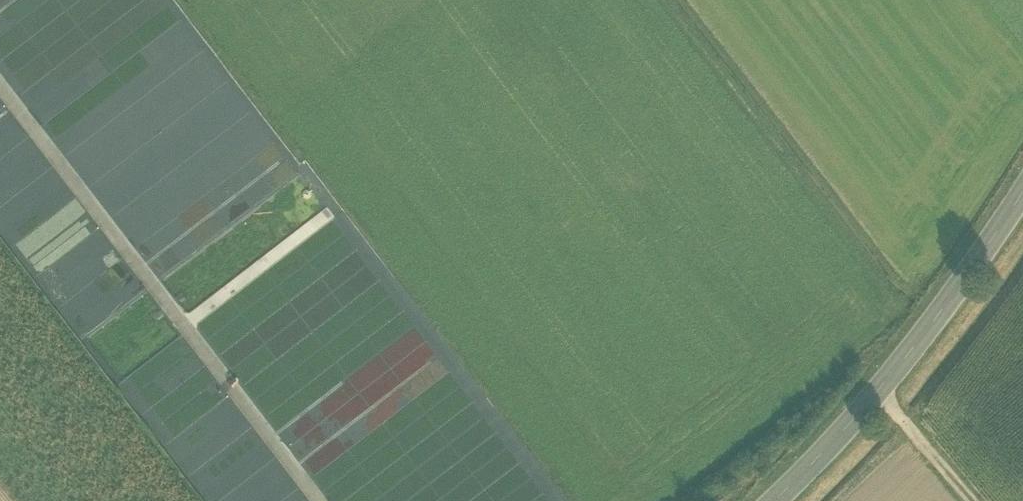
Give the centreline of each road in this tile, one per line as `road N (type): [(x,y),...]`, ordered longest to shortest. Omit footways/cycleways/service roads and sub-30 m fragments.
road 1 (track): [(276,500),(0,107)]
road 2 (tertiary): [(776,500),(879,392),(1022,190)]
road 3 (track): [(879,392),(971,500)]

